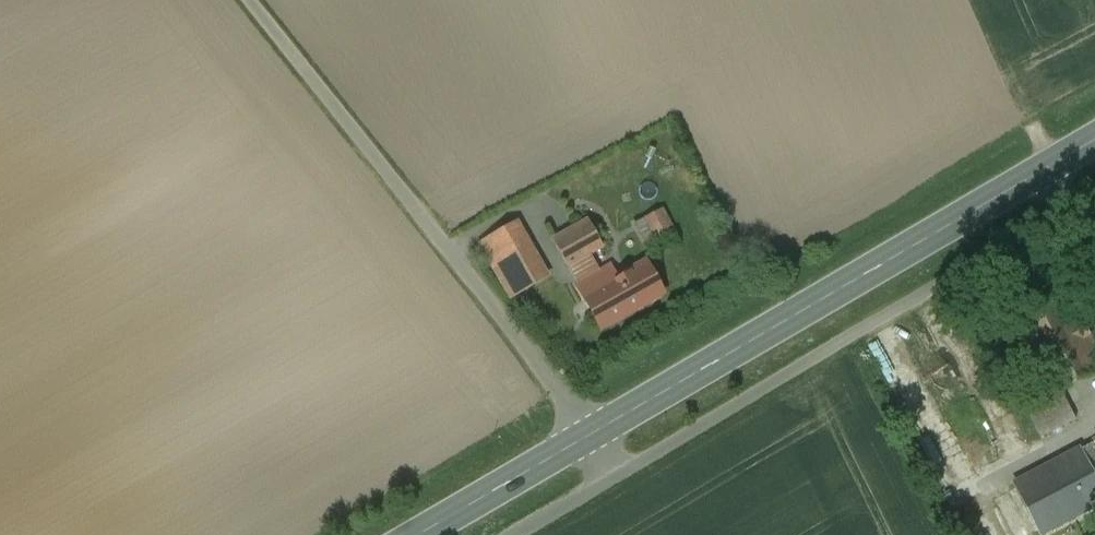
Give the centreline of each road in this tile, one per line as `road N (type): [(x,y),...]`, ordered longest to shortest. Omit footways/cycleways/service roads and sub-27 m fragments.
road 1 (primary): [(1094,139),(589,435)]
road 2 (unclassified): [(589,435),(559,384),(253,0)]
road 3 (primary): [(589,435),(417,534)]

